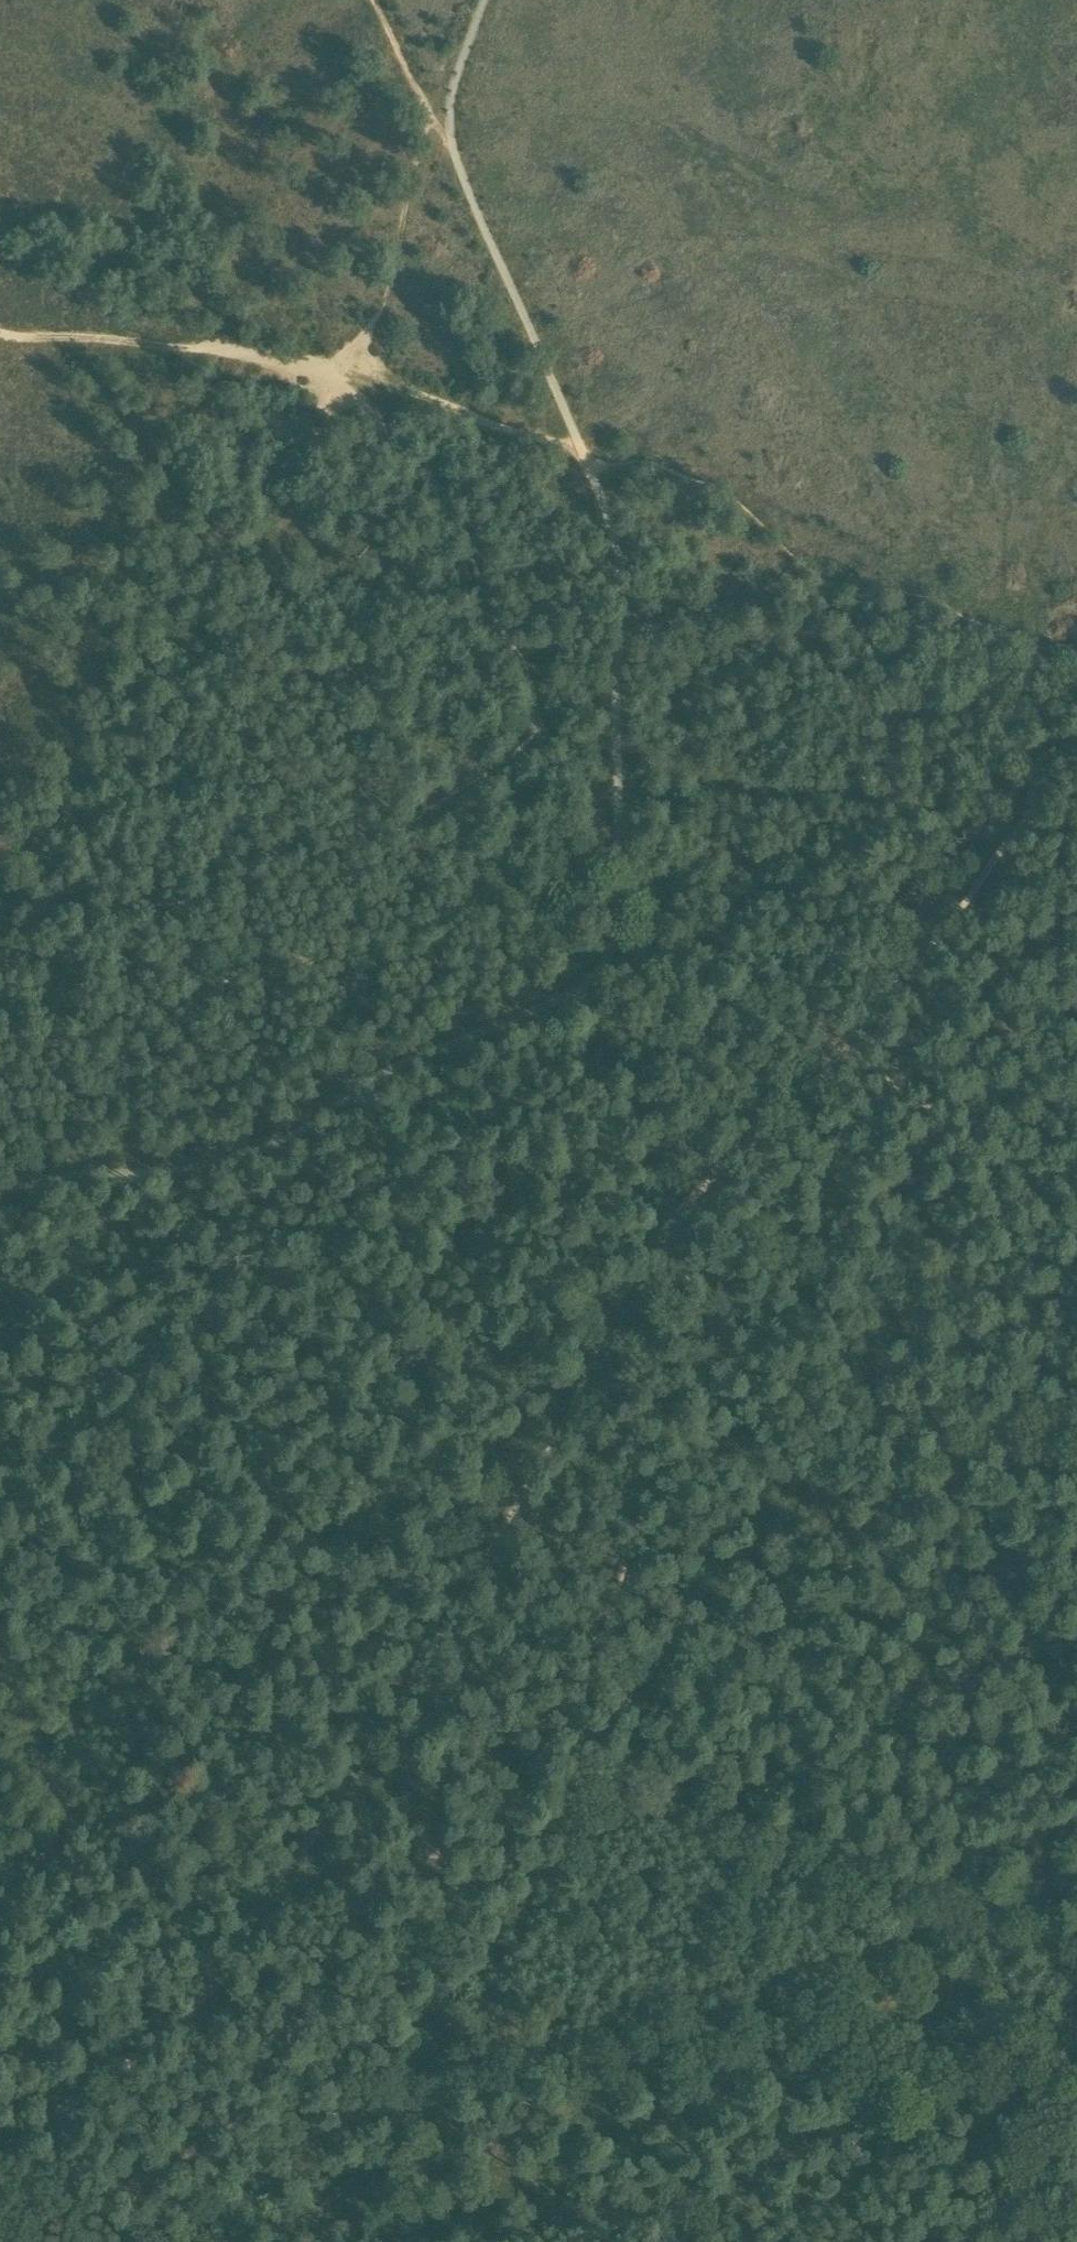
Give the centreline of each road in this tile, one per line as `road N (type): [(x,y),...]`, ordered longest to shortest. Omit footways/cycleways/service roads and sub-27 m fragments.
road 1 (track): [(374,0),(431,118)]

